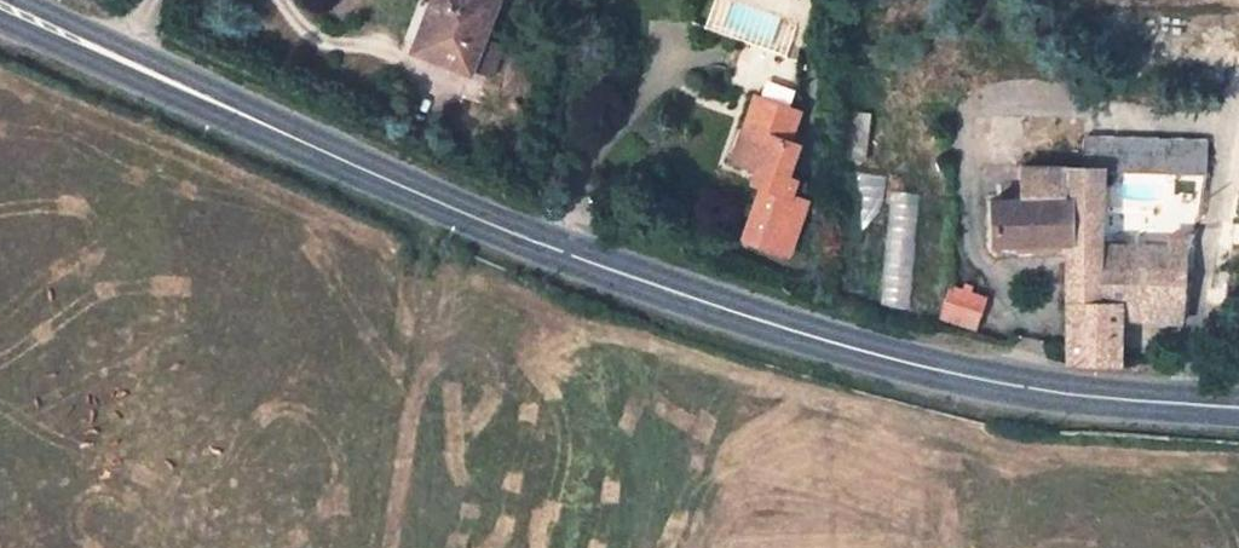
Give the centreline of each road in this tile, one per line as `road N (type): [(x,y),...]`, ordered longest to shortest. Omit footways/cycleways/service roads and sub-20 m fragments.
road 1 (secondary): [(0,4),(531,236),(691,295),(843,345),(1024,389),(1238,407)]
road 2 (track): [(1187,405),(1238,95)]

